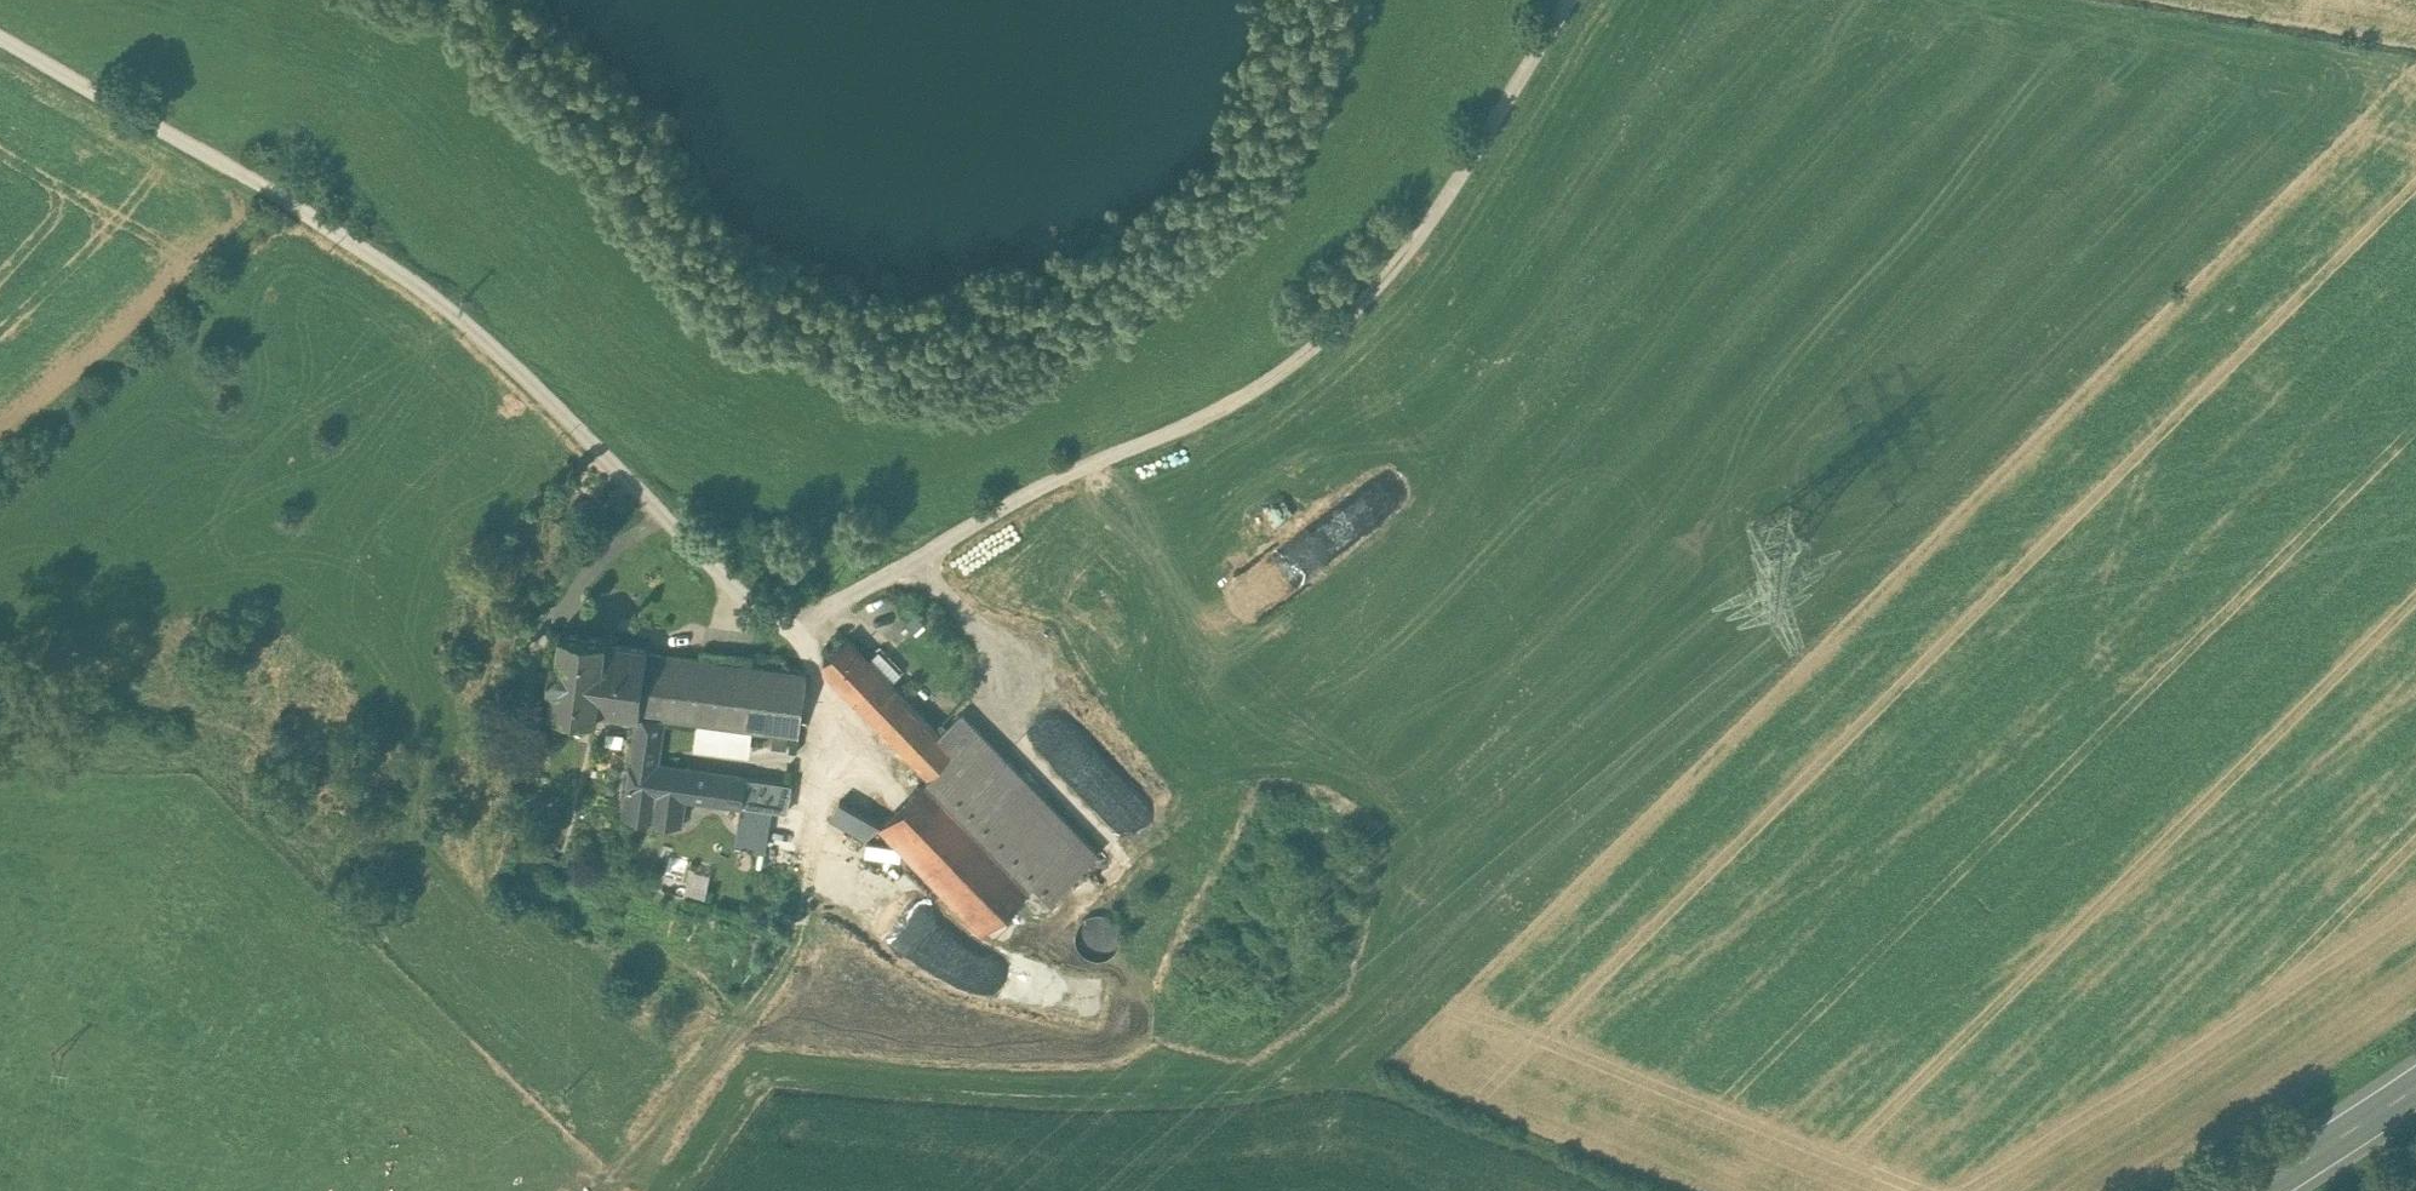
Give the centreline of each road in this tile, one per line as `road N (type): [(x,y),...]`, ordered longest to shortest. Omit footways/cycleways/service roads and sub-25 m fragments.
road 1 (residential): [(1566,0),(1417,243),(1299,362),(1253,394),(1030,488),(863,594),(786,613),(738,586),(652,511),(473,329),(375,254),(0,42)]
road 2 (primary): [(2415,1082),(2249,1190)]

